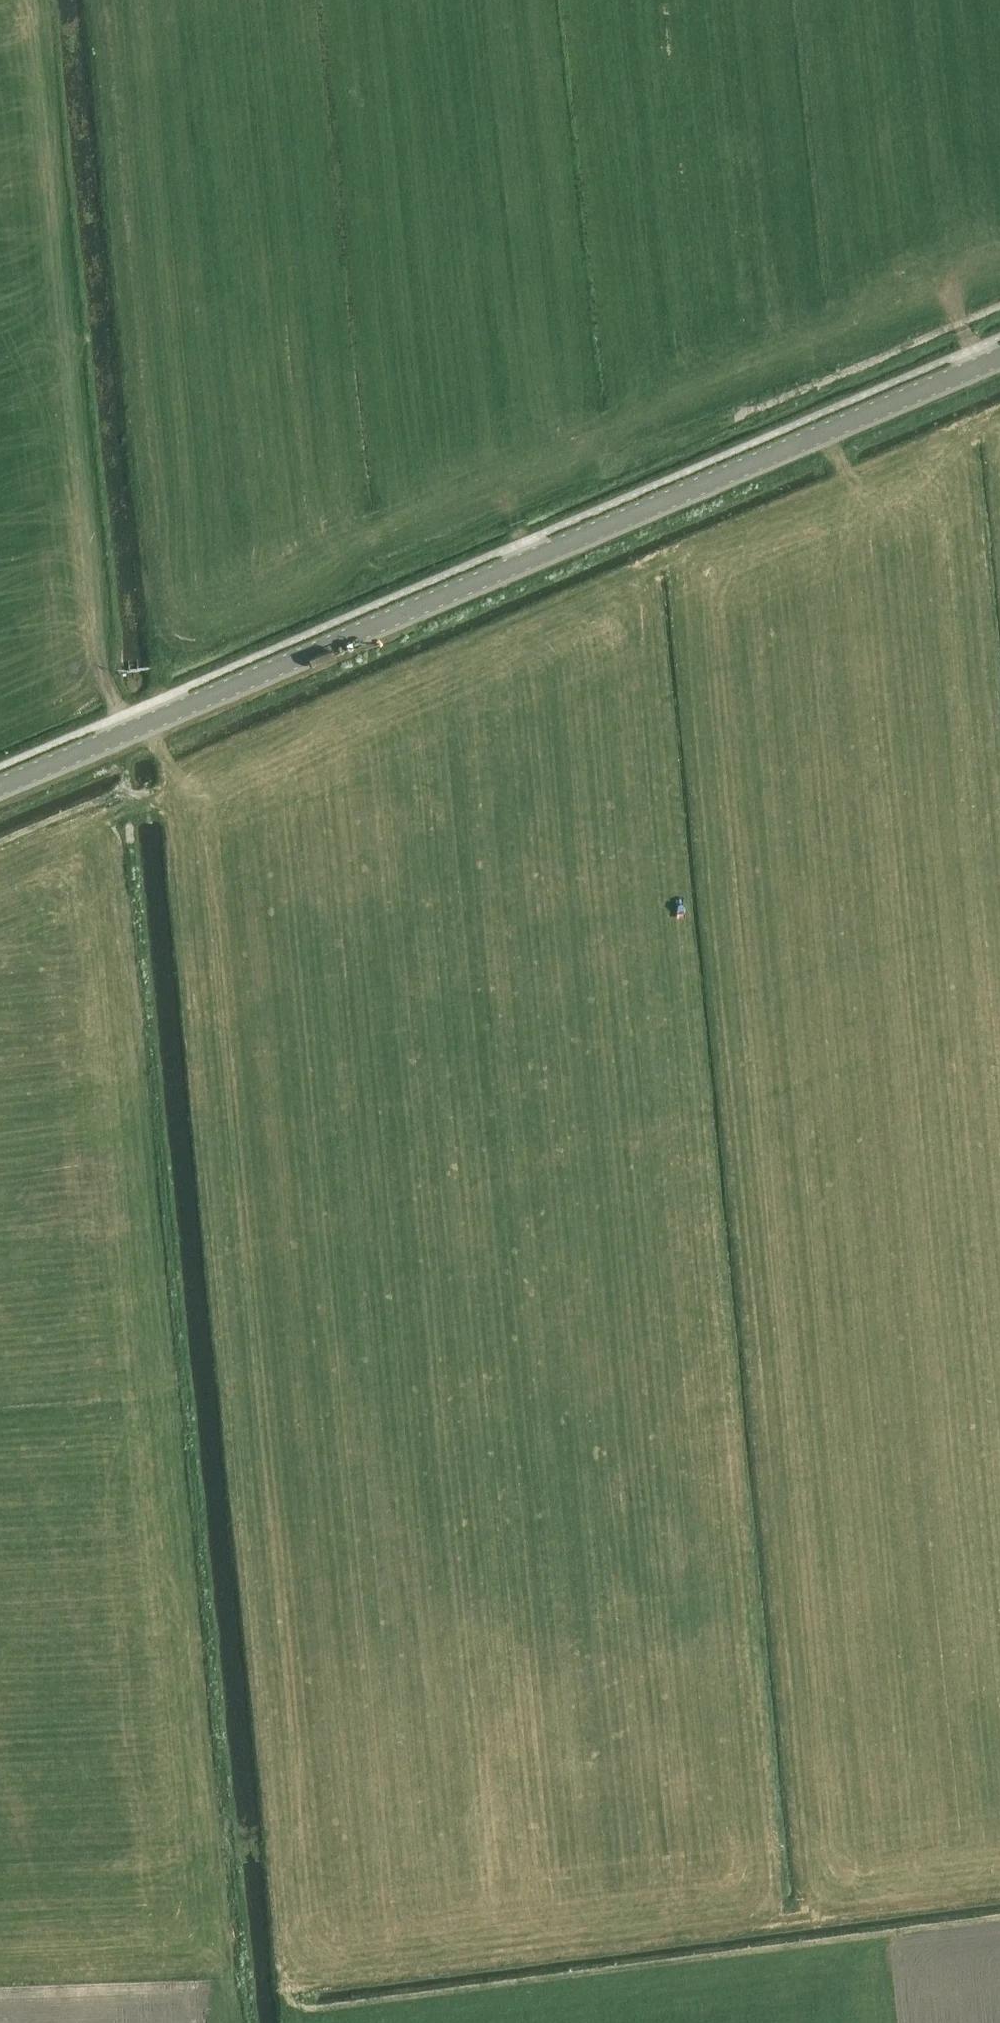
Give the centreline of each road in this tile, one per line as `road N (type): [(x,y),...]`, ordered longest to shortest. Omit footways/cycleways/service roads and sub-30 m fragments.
road 1 (tertiary): [(0,785),(999,356)]

